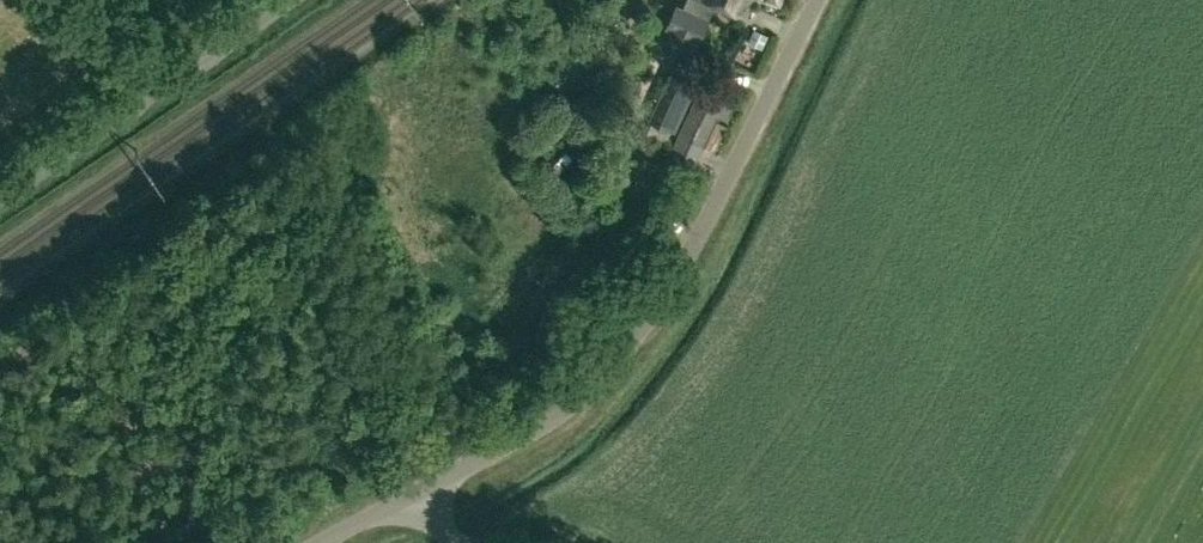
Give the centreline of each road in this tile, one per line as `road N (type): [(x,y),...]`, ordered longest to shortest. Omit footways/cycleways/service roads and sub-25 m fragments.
road 1 (unclassified): [(403,496),(537,429),(629,346),(741,152),(815,0)]

